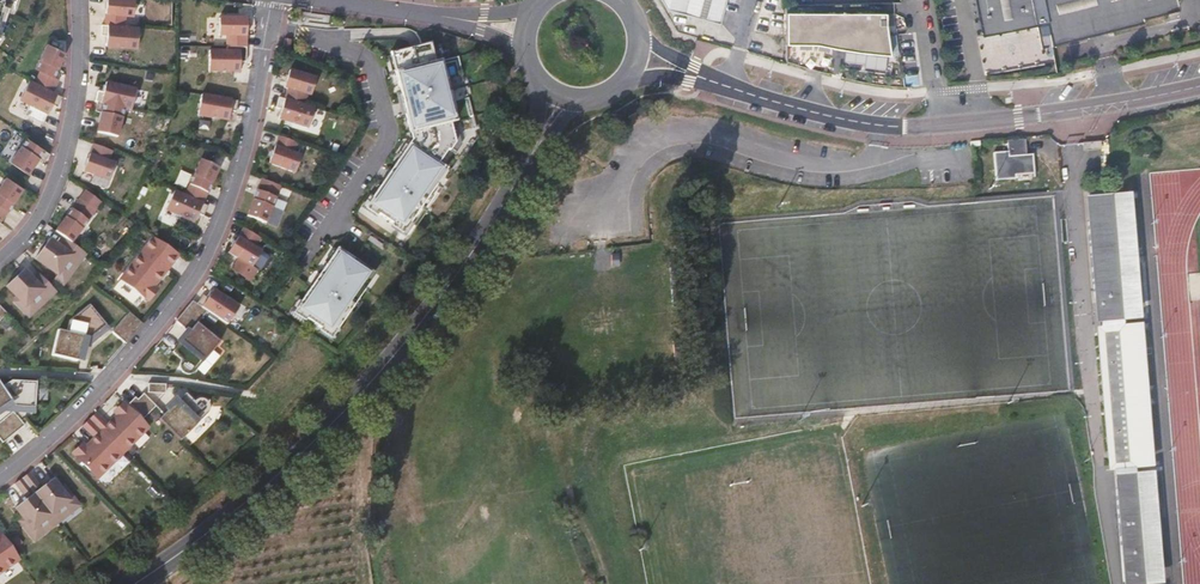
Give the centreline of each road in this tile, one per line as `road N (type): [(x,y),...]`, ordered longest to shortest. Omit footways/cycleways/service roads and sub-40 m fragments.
road 1 (residential): [(0,480),(80,412),(193,279),(255,111),(273,0)]
road 2 (secondary): [(521,175),(442,296),(355,401),(282,472),(136,583)]
road 3 (residential): [(716,83),(838,118),(905,127),(1066,112),(1199,86)]
road 4 (residential): [(77,0),(71,129),(40,215),(0,256)]

